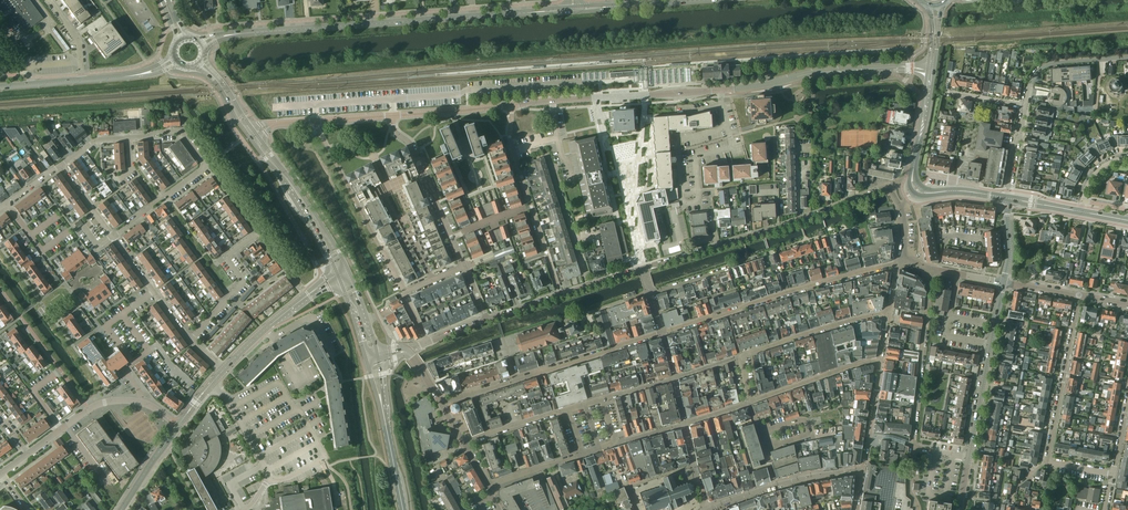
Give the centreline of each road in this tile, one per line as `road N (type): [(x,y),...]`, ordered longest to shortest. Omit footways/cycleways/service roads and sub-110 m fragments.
road 1 (residential): [(441,403),(897,264)]
road 2 (primary): [(233,34),(527,13)]
road 3 (residential): [(1113,474),(1047,461),(1080,297)]
road 4 (unclassified): [(721,90),(835,71),(931,71)]
road 5 (residential): [(749,403),(740,356),(886,314)]
road 6 (residential): [(511,106),(511,145),(561,295)]
road 7 (residential): [(930,268),(913,447)]
road 8 (residential): [(969,458),(1004,283)]
road 9 (residential): [(904,261),(904,219),(888,186),(799,221)]
road 10 (residential): [(392,116),(464,266)]
road 11 (residential): [(799,221),(643,270)]
road 12 (primary): [(348,271),(258,136)]
road 13 (primary): [(250,137),(304,210),(337,272)]
road 14 (residential): [(190,340),(244,282),(225,258),(261,231)]
road 15 (residential): [(855,509),(879,361)]
road 16 (residential): [(244,509),(267,470),(210,384)]
road 17 (residential): [(588,287),(547,155)]
road 18 (residential): [(879,361),(749,403)]
road 19 (residential): [(29,453),(97,405),(143,402)]
road 20 (residential): [(190,340),(114,236)]
road 21 (unclassified): [(392,116),(511,106)]

